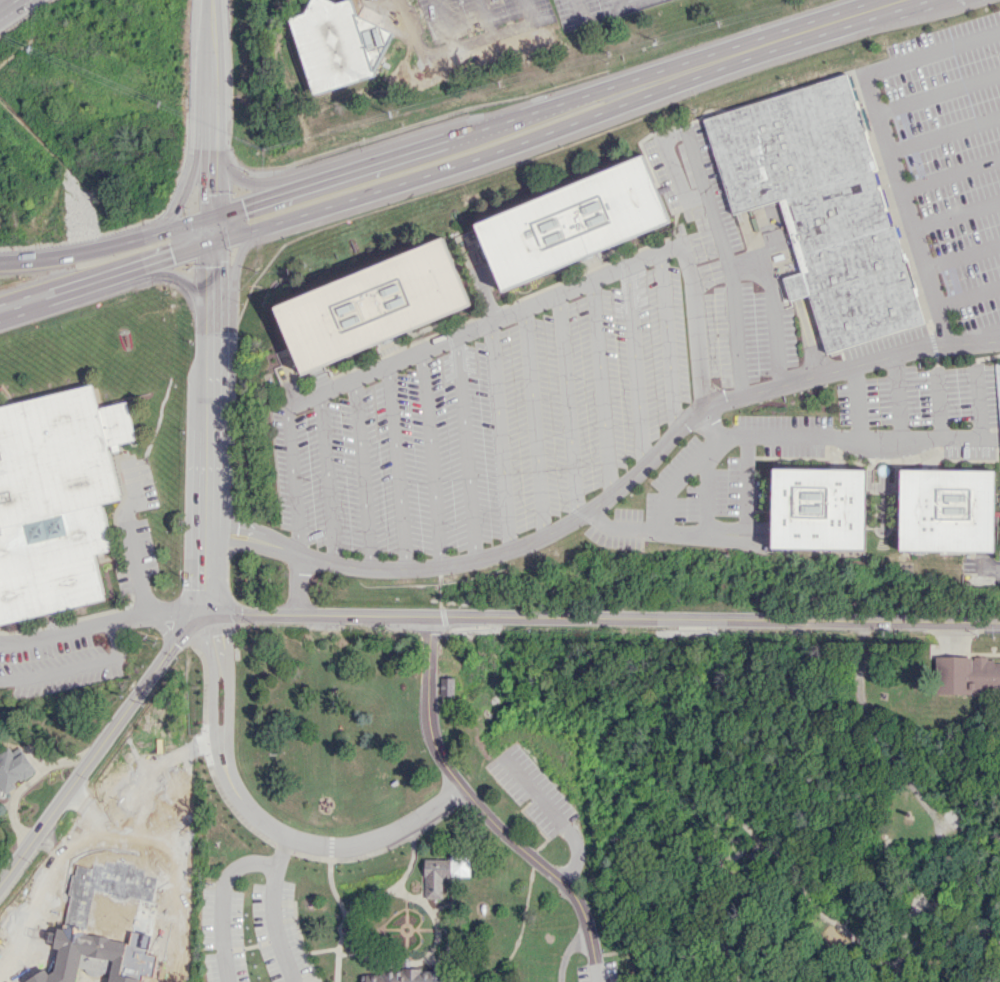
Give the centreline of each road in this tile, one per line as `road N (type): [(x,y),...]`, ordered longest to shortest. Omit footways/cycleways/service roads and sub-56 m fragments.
road 1 (tertiary): [(999,622),(204,615)]
road 2 (primary): [(211,243),(472,160),(704,73),(747,49)]
road 3 (primary): [(747,49),(698,57),(211,215)]
road 4 (residential): [(429,616),(427,718),(439,759),(492,825),(579,905),(596,968)]
road 5 (tertiary): [(204,615),(182,631),(0,883)]
road 6 (tertiary): [(210,314),(204,615)]
road 7 (track): [(946,829),(865,715),(857,689),(861,621)]
road 8 (motorway): [(0,312),(211,243)]
road 9 (motorway): [(211,215),(87,251),(0,262)]
road 10 (tertiary): [(211,152),(210,314)]
road 11 (primary): [(747,49),(901,0)]
road 12 (tertiary): [(212,0),(211,140)]

